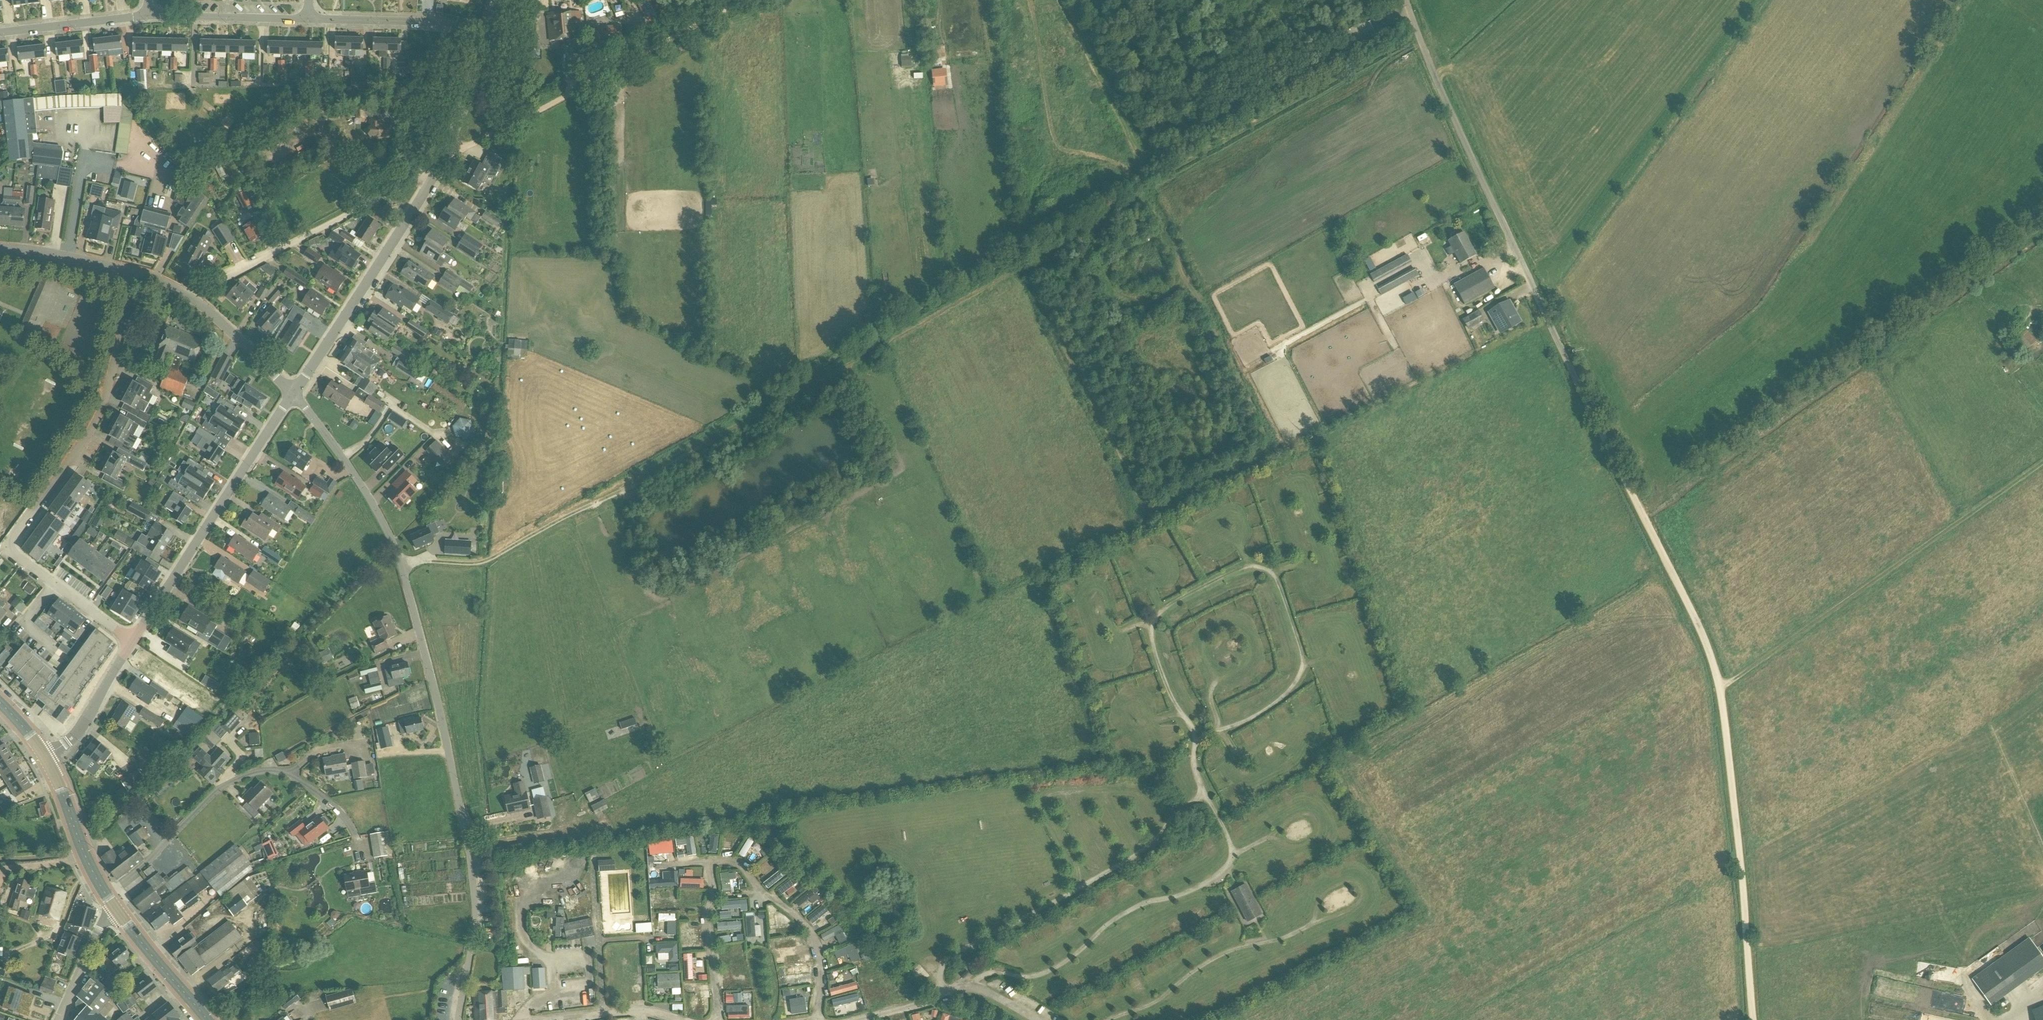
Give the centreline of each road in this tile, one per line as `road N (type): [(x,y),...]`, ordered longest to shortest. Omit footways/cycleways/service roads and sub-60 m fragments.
road 1 (track): [(1168,498),(1145,425),(1103,352),(1099,285),(1065,263),(1040,259),(482,562),(401,565)]
road 2 (residential): [(458,1019),(476,910),(440,709),(394,546),(352,472),(293,394)]
road 3 (track): [(189,296),(736,0)]
road 4 (track): [(1754,1019),(1719,684),(1688,600),(1604,440)]
road 5 (track): [(942,1000),(941,974),(952,958),(1155,843),(1163,824),(1145,797),(1119,787),(1054,791),(1046,800),(1078,873)]
road 6 (track): [(2042,229),(1643,514)]
road 7 (unclassified): [(1604,440),(1406,0)]
road 8 (residential): [(132,643),(9,543),(101,412),(136,273)]
road 9 (residential): [(293,394),(431,181),(490,36)]
road 10 (track): [(2042,461),(1719,689)]
road 11 (residential): [(106,895),(219,789),(253,773),(300,782),(335,807),(356,838)]
road 12 (residential): [(132,643),(293,394)]
road 13 (residential): [(293,394),(200,304),(136,273)]
road 14 (residential): [(490,36),(432,23),(308,20)]
road 15 (residential): [(308,20),(148,16)]
road 16 (primary): [(106,895),(45,757)]
road 17 (residential): [(148,16),(0,33)]
road 18 (residential): [(45,757),(79,730),(132,643)]
road 19 (primary): [(207,1019),(115,909)]
road 20 (residential): [(136,273),(0,248)]
road 21 (residential): [(59,1019),(115,909)]

